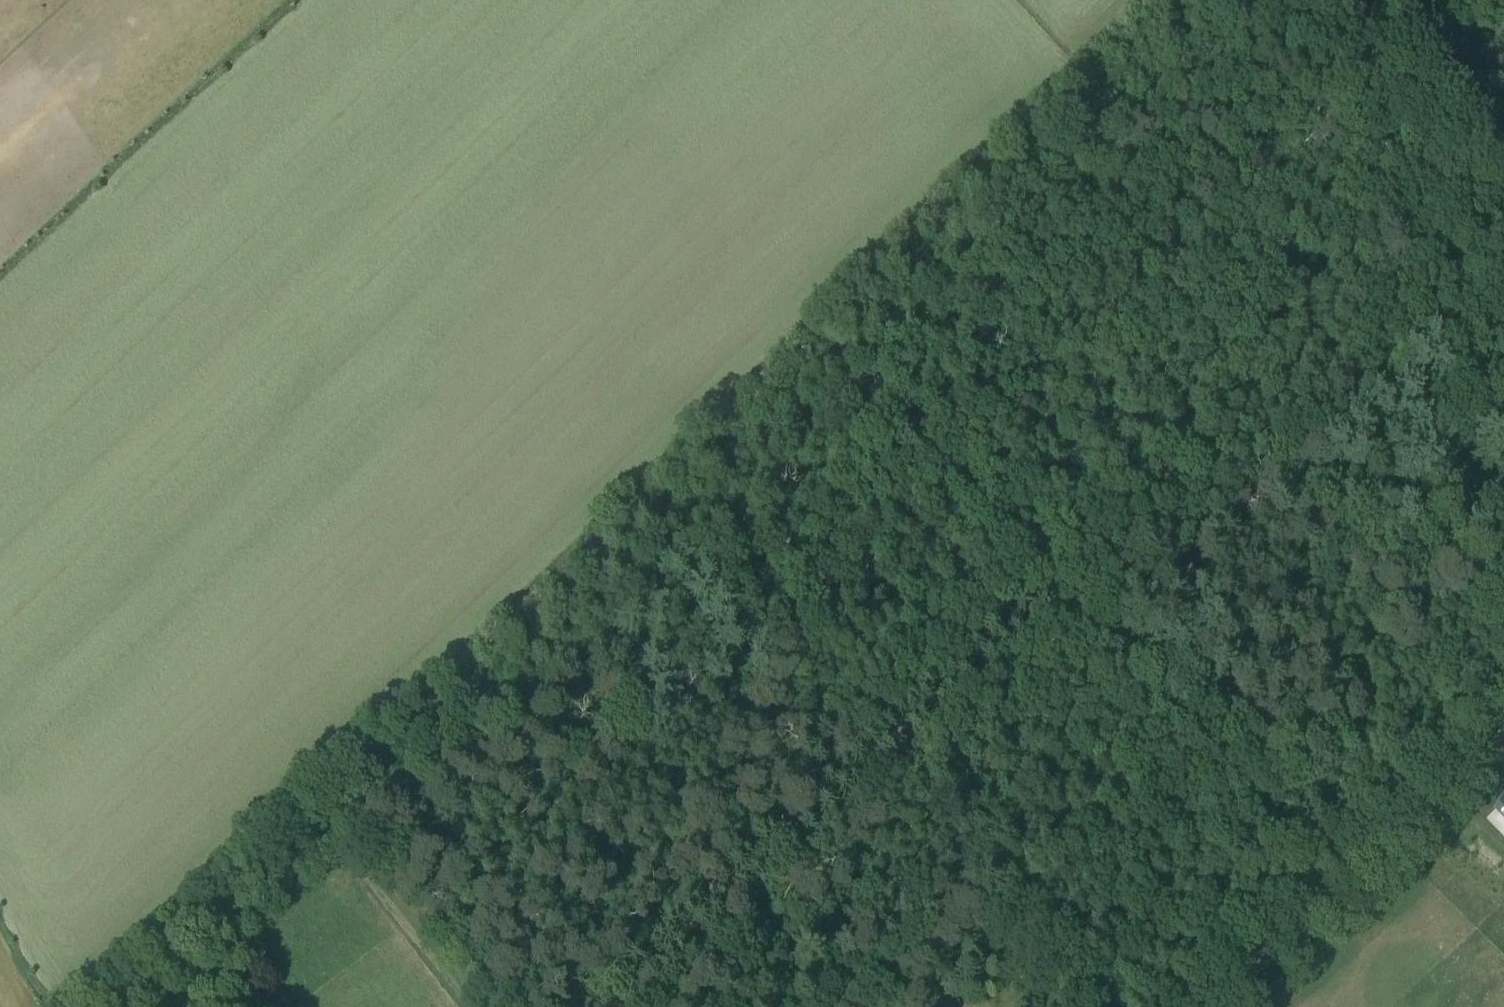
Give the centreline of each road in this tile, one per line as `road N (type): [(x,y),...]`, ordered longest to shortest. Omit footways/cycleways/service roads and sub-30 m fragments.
road 1 (tertiary): [(1212,1006),(1503,729)]

